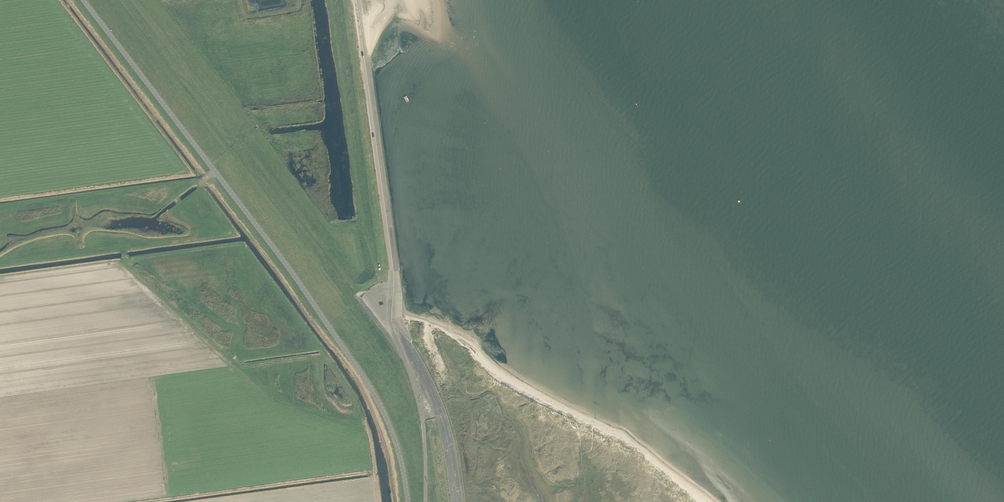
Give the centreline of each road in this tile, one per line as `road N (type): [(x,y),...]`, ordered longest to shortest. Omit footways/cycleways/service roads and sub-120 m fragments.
road 1 (unclassified): [(408,501),(391,431),(366,382),(83,0)]
road 2 (unclassified): [(425,501),(422,414),(391,323),(392,269),(355,0)]

